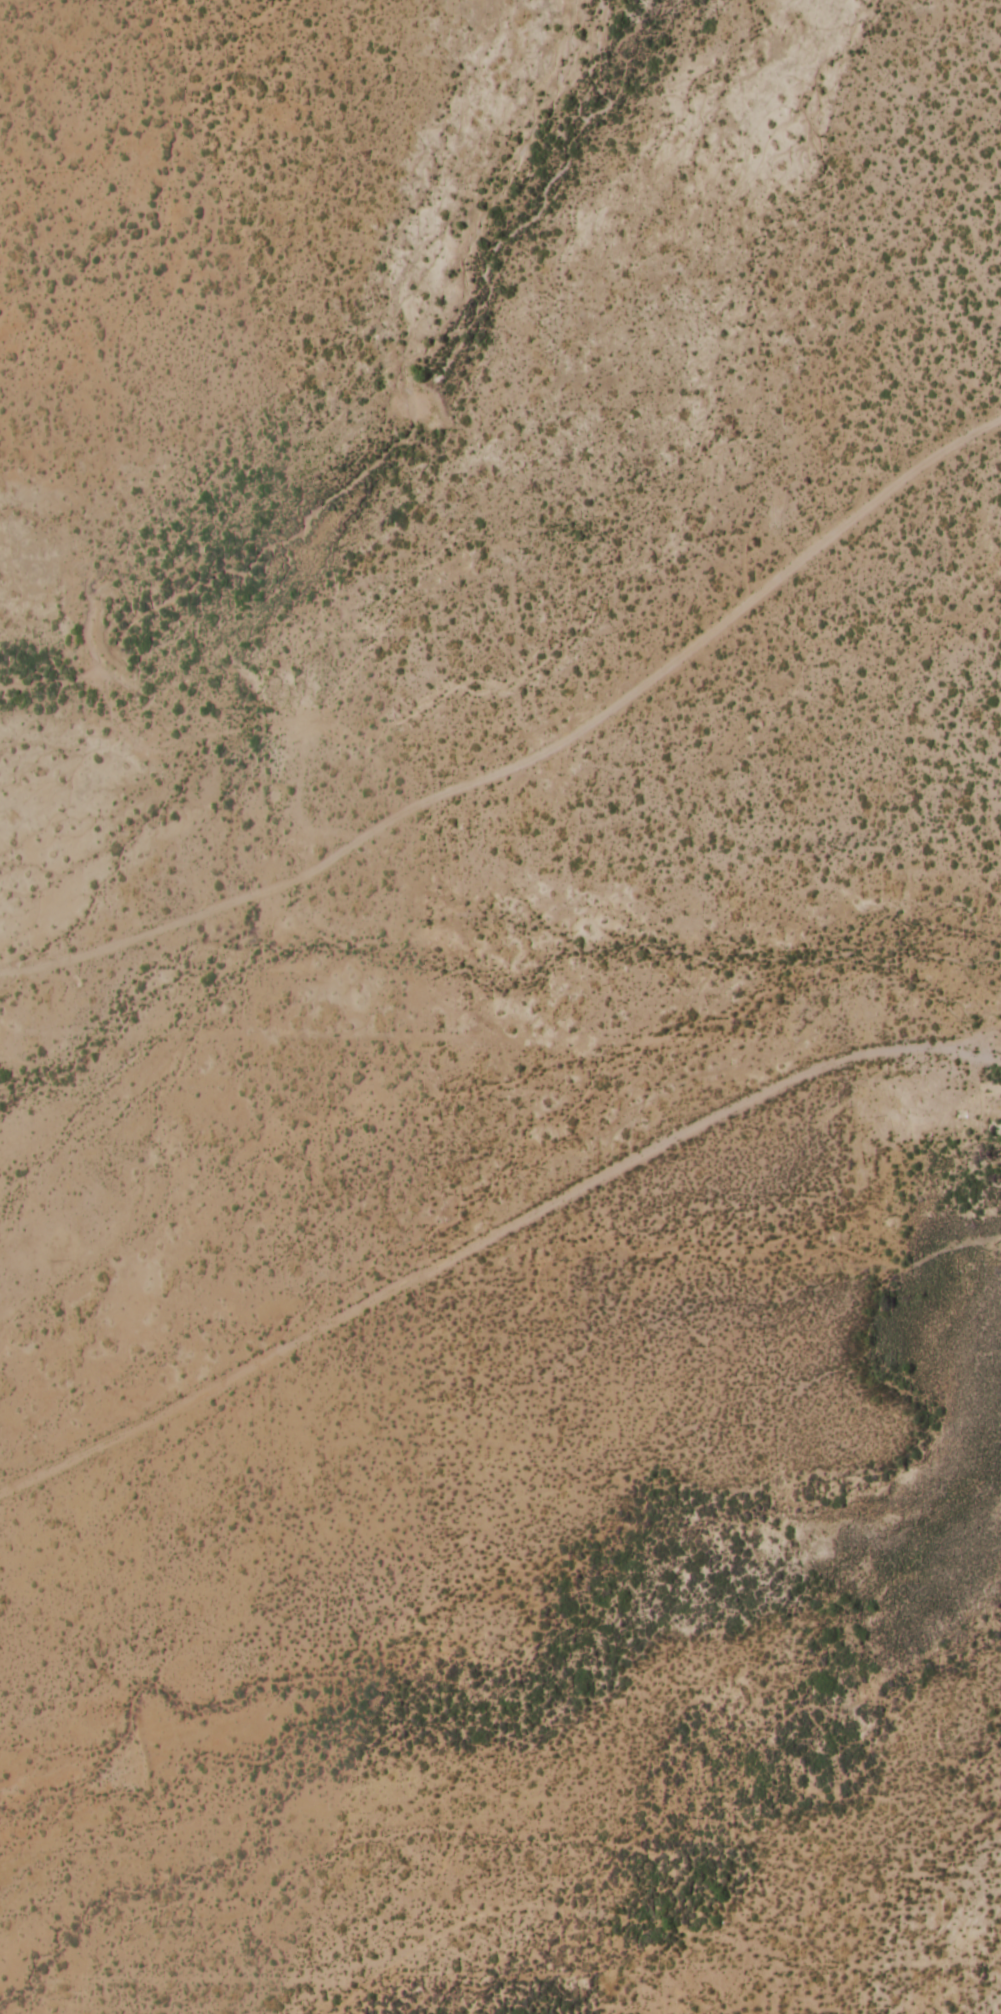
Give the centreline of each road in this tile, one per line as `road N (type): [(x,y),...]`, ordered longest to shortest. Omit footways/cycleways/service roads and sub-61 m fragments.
road 1 (track): [(0,974),(102,953),(303,880),(419,805),(542,754),(681,656),(891,485),(1000,418)]
road 2 (track): [(0,1496),(190,1403),(813,1069),(935,1048),(1000,1024)]

